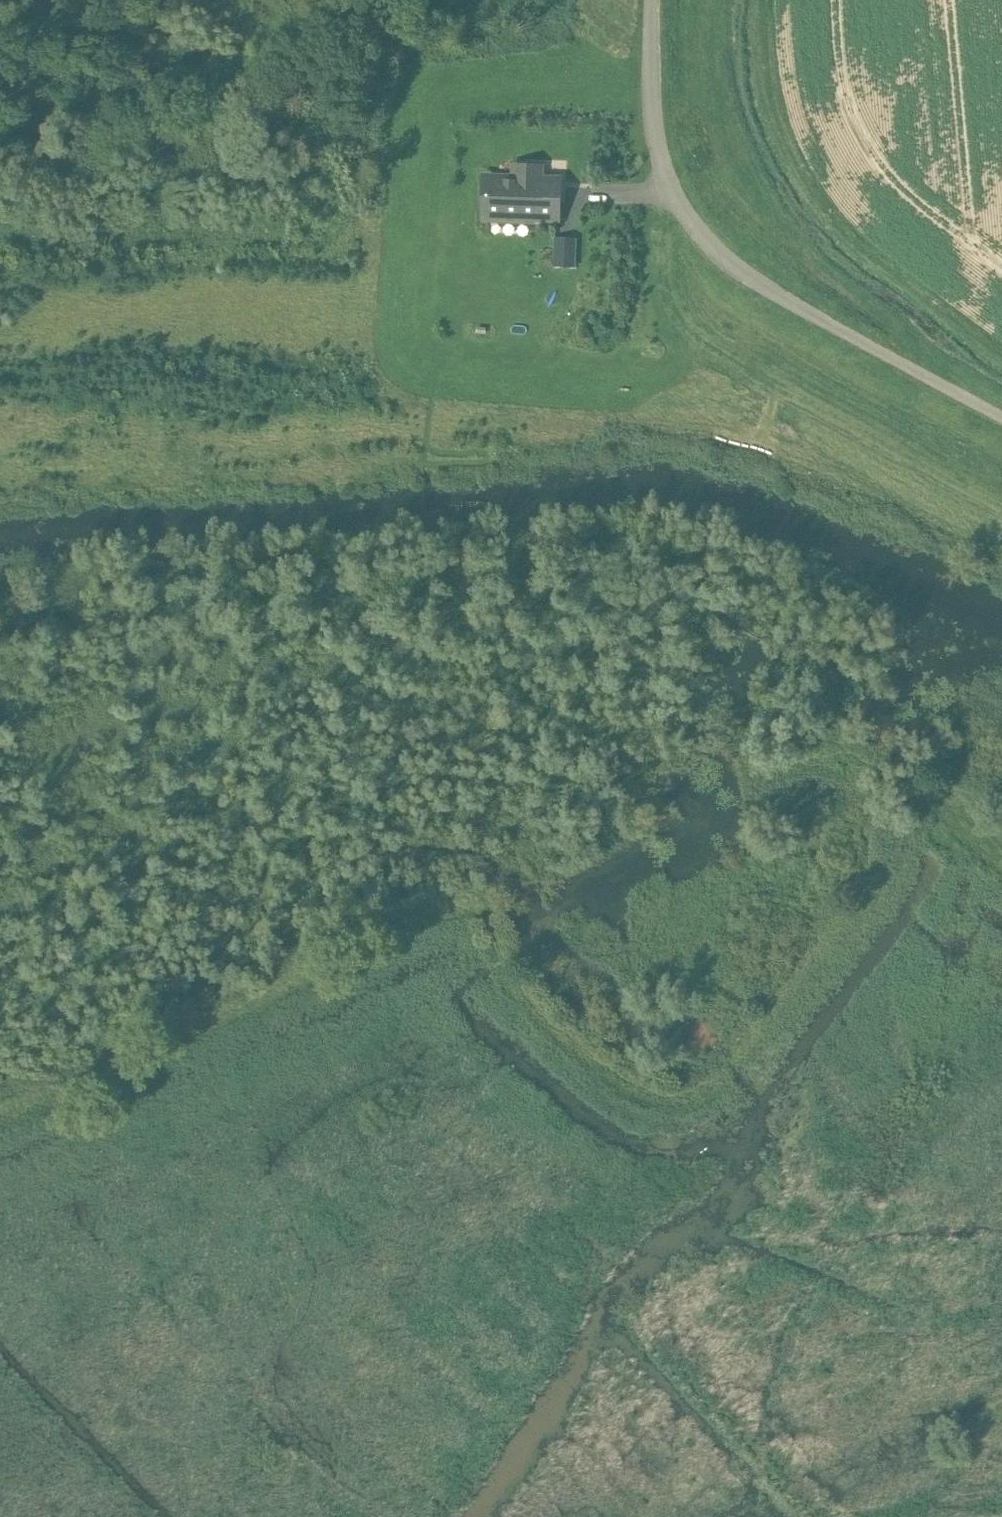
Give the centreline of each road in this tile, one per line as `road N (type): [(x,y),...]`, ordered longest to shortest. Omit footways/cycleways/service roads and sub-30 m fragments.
road 1 (unclassified): [(653,0),(645,106),(655,167),(700,236),(732,270),(1001,417)]
road 2 (track): [(1001,505),(787,392),(697,334),(671,281),(671,200)]

